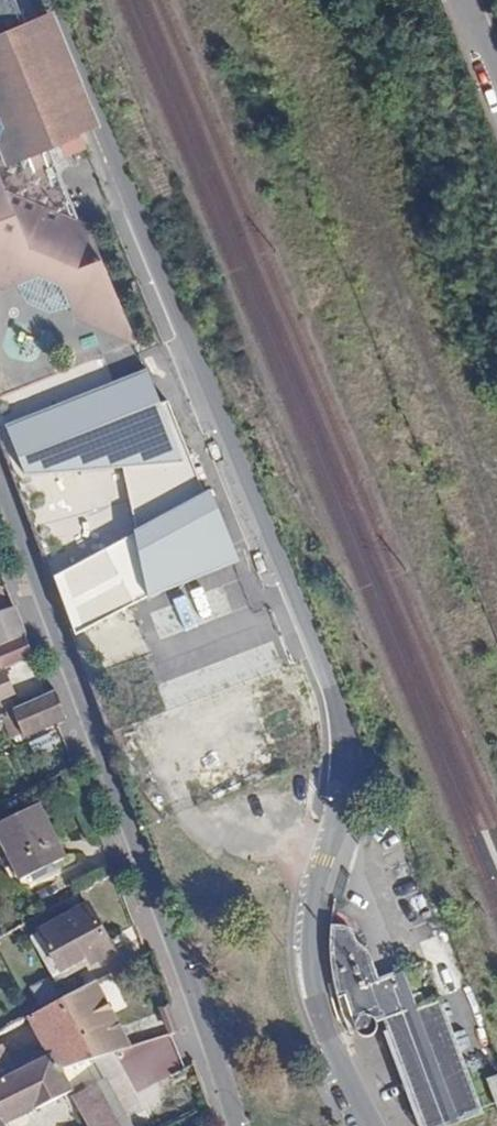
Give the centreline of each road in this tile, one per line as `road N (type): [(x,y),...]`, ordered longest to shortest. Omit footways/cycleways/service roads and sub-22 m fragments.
road 1 (residential): [(374,1125),(337,1055),(318,995),(315,948),(353,783),(344,703),(46,0)]
road 2 (residential): [(0,483),(240,1125)]

